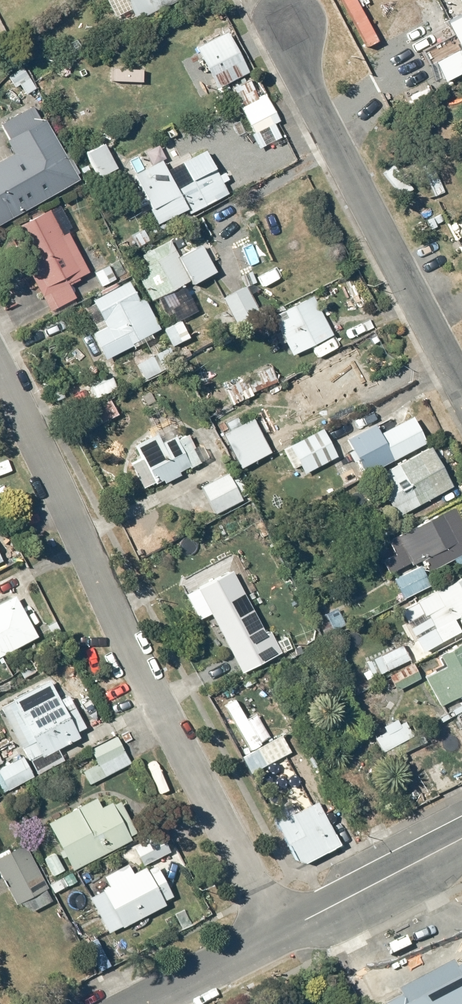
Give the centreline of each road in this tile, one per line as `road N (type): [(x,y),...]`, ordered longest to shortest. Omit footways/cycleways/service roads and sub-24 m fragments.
road 1 (residential): [(278,935),(0,384)]
road 2 (residential): [(285,29),(308,94),(461,389)]
road 3 (tertiary): [(278,935),(461,838)]
road 4 (tertiary): [(146,1003),(278,935)]

